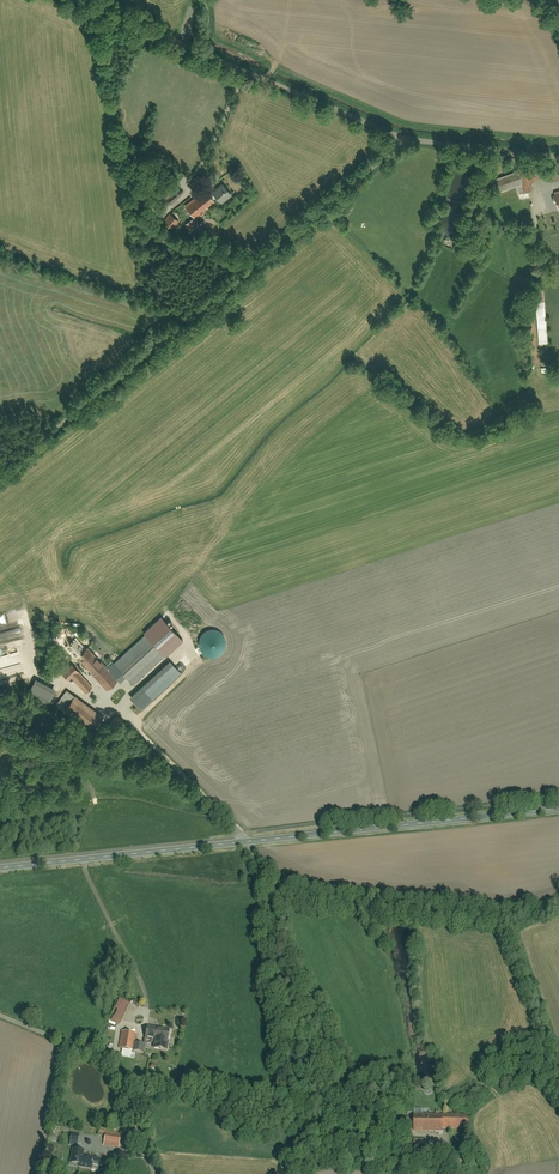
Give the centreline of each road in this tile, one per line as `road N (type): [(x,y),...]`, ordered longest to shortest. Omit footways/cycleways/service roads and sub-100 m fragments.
road 1 (residential): [(404,139),(17,457)]
road 2 (track): [(272,891),(504,918),(558,1067)]
road 3 (residential): [(247,842),(308,968),(347,1101),(417,1138)]
road 4 (tertiary): [(558,809),(247,842)]
road 5 (tertiary): [(247,842),(0,869)]
road 6 (residential): [(154,1173),(113,1062),(0,1016)]
road 7 (residential): [(98,691),(247,842)]
road 8 (residential): [(72,0),(246,73)]
road 9 (track): [(84,860),(145,988),(145,1025)]
road 10 (residential): [(246,73),(404,139)]
road 11 (residential): [(404,139),(558,157)]
road 12 (residential): [(246,73),(191,188)]

